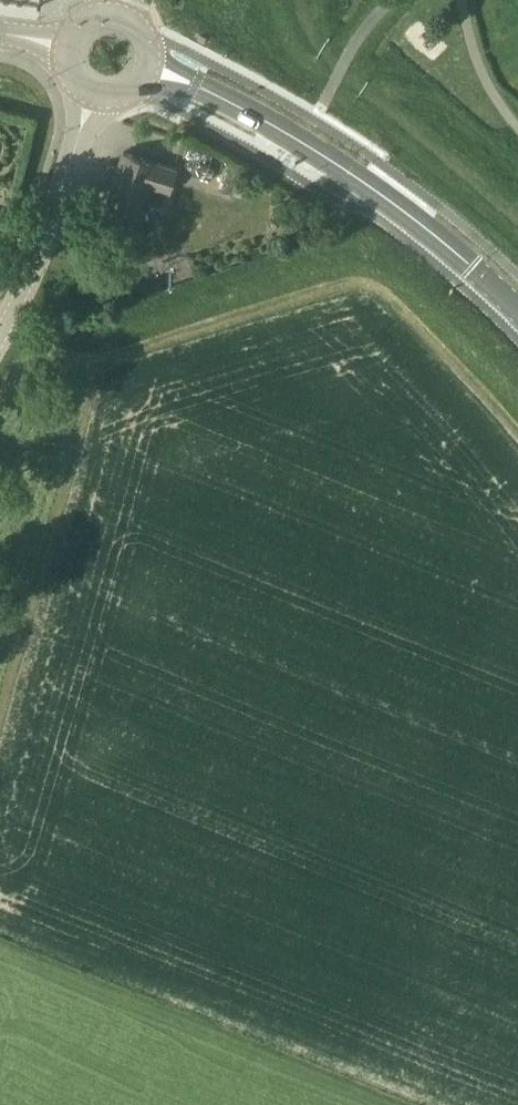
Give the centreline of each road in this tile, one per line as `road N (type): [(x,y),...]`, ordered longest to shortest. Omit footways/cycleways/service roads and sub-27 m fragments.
road 1 (tertiary): [(517,310),(474,266),(328,157),(202,89),(152,72)]
road 2 (residential): [(0,335),(42,252),(93,100)]

